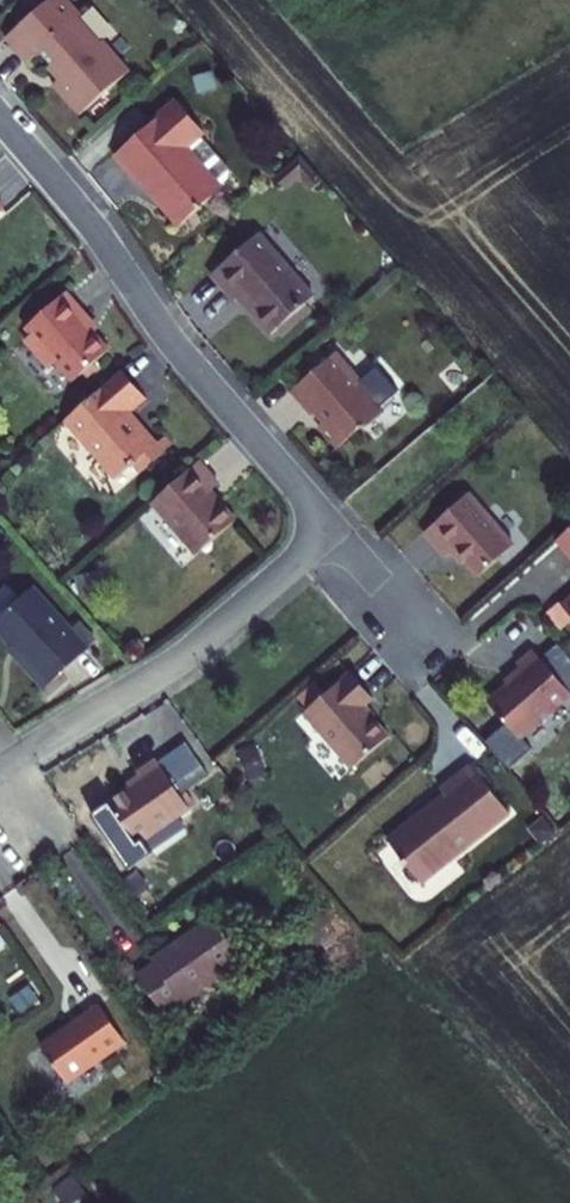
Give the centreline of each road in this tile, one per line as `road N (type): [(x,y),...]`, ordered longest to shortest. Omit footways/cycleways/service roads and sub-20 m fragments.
road 1 (residential): [(0,118),(105,241),(177,349),(329,527),(172,664),(0,767)]

